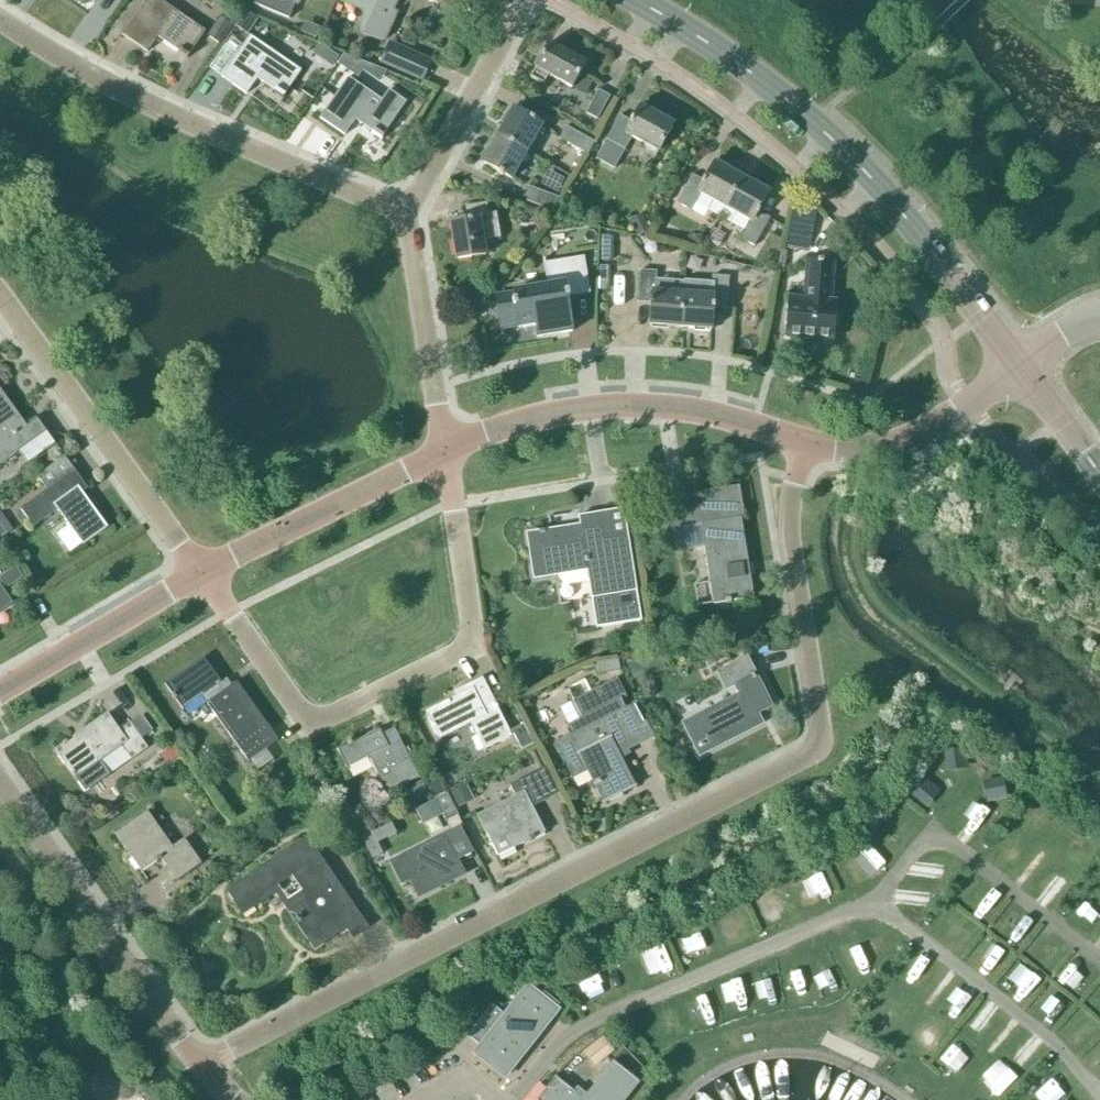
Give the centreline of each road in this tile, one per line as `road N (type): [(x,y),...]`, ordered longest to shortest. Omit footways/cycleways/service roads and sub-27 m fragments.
road 1 (residential): [(198,1079),(804,760),(816,746),(818,724),(779,432)]
road 2 (residential): [(197,572),(310,734),(467,654),(443,455)]
road 3 (secondary): [(1015,372),(923,245),(814,126),(715,49),(634,0)]
road 4 (residential): [(407,214),(102,86),(0,23)]
road 5 (residential): [(198,1079),(0,780)]
road 6 (unclassified): [(443,455),(534,417),(620,405),(713,414),(779,432)]
road 7 (residential): [(197,572),(0,310)]
road 8 (unclassified): [(197,572),(443,455)]
road 9 (unclassified): [(779,432),(822,451),(916,446),(1015,372)]
road 10 (residential): [(407,214),(525,0)]
road 11 (residential): [(443,455),(407,214)]
road 12 (unclassified): [(0,690),(197,572)]
road 13 (secondary): [(1099,482),(1015,372)]

